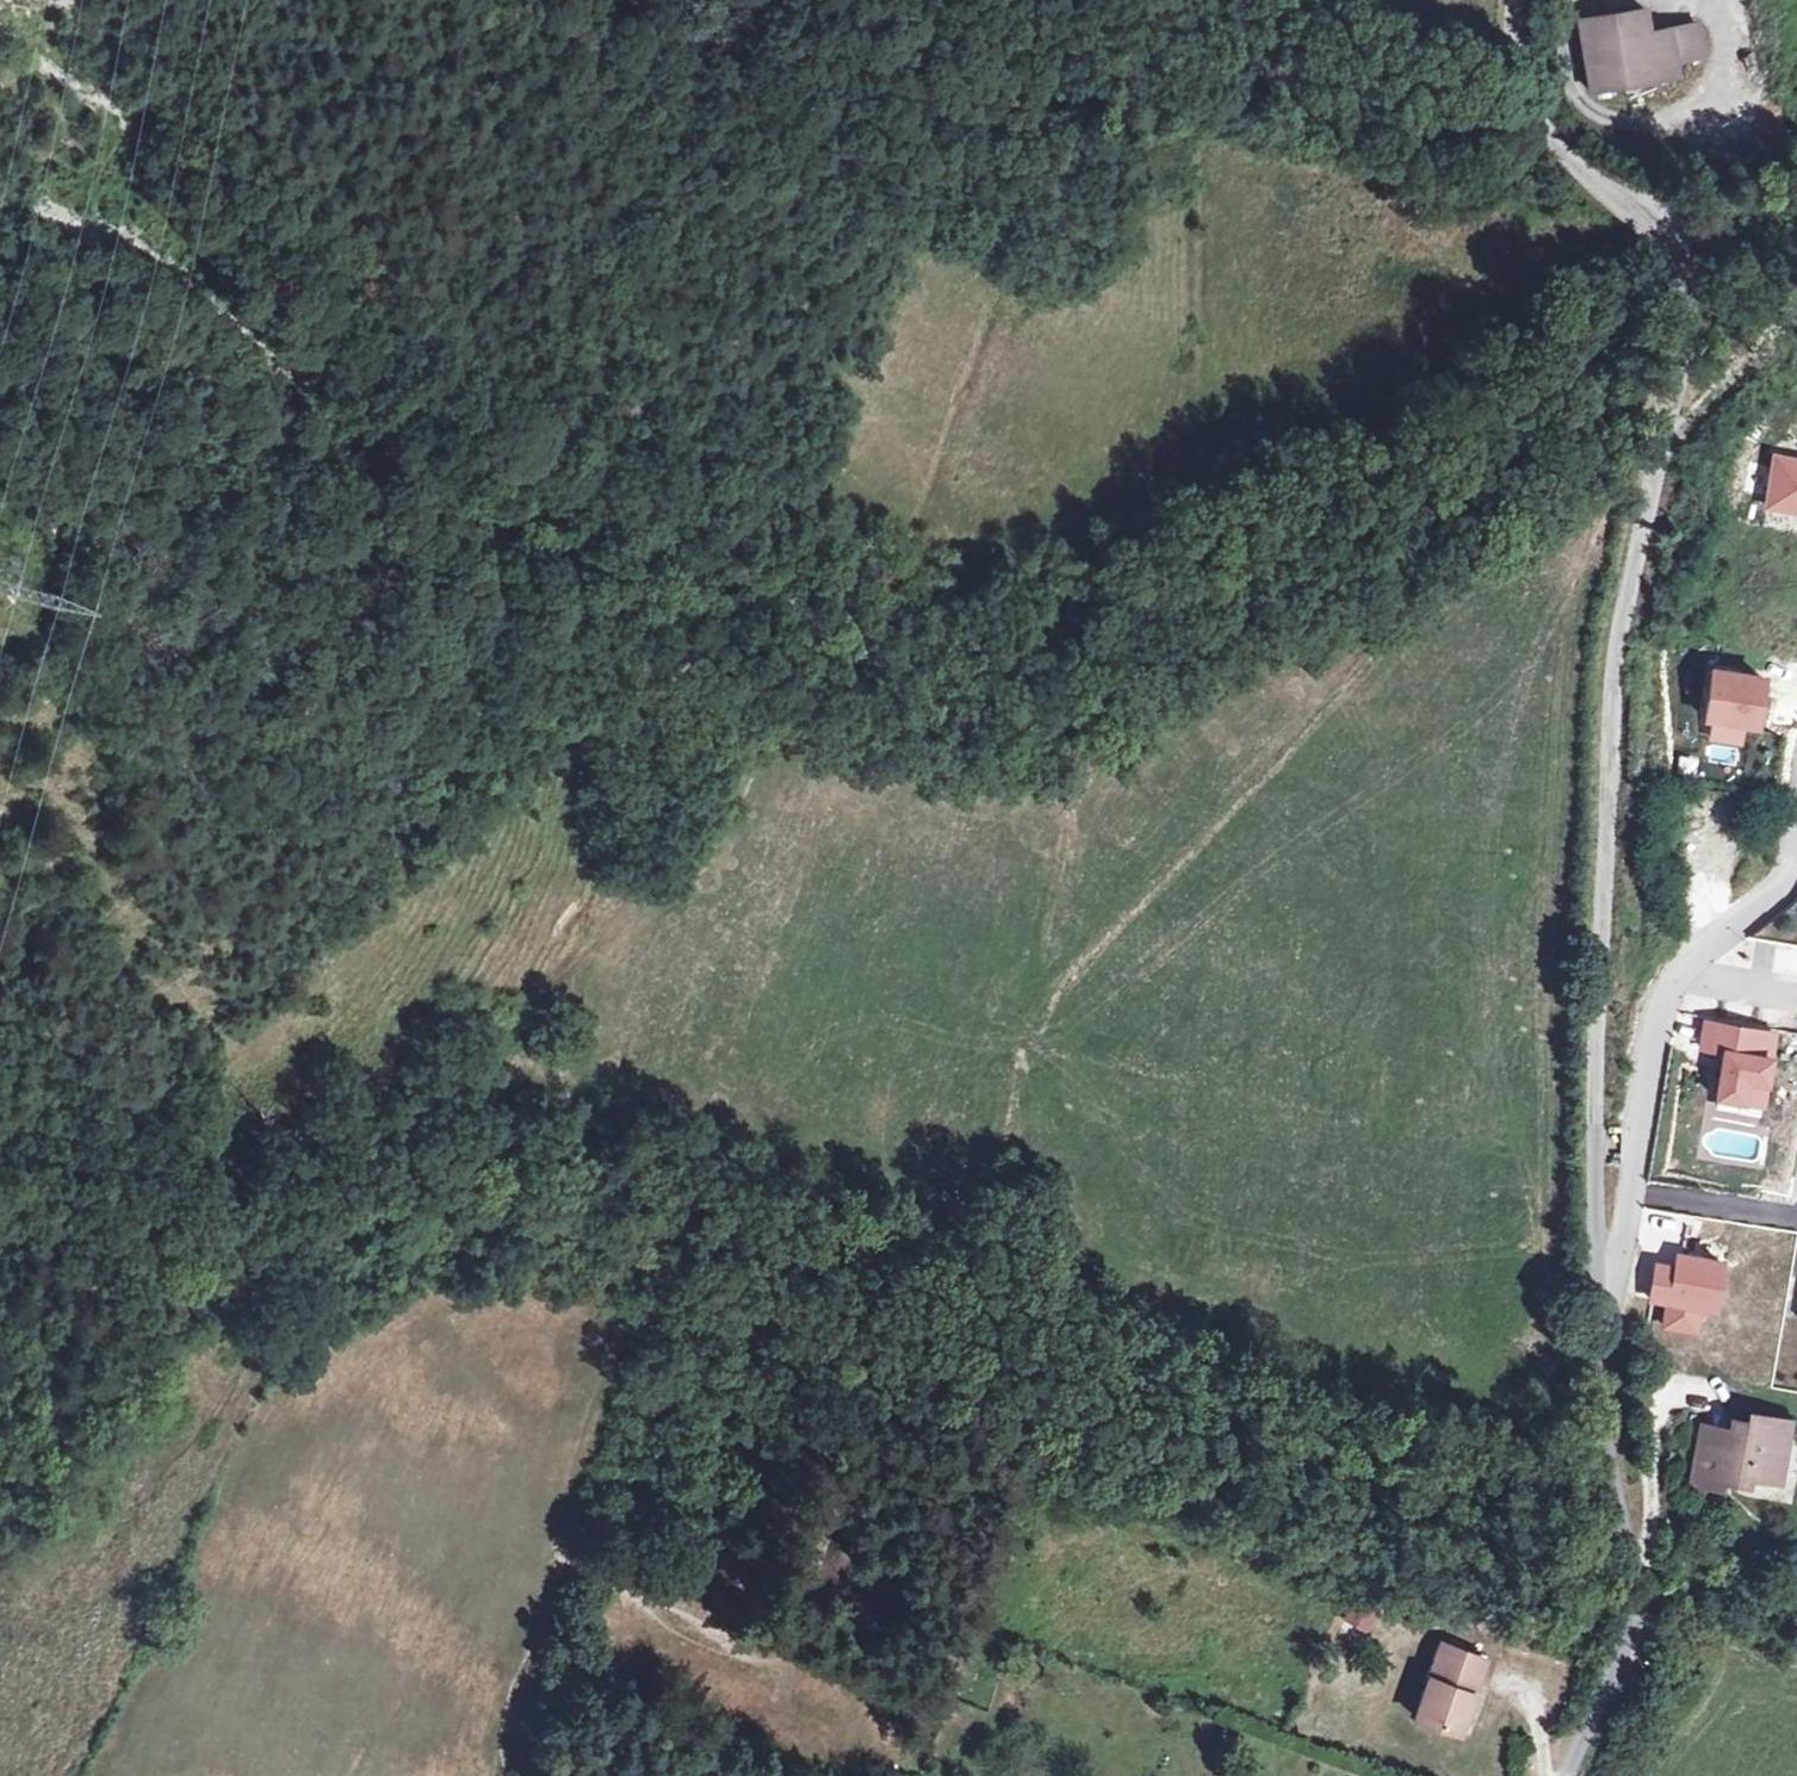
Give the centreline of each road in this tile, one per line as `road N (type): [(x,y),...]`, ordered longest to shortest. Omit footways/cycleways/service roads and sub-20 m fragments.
road 1 (unclassified): [(1569,1775),(1647,1585),(1613,1458),(1598,1347),(1596,1034),(1616,651),(1665,451),(1693,290),(1651,216),(1593,185),(1546,136),(1520,81),(1516,0)]
road 2 (track): [(1665,451),(1722,420),(1796,328)]

